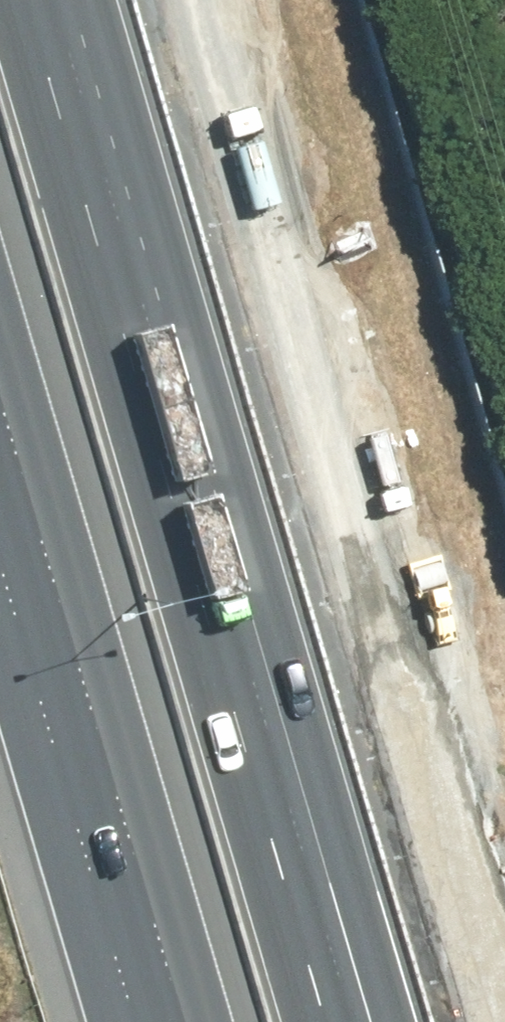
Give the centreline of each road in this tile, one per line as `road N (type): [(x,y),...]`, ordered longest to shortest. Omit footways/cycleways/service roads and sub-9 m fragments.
road 1 (motorway): [(65,0),(358,1021)]
road 2 (motorway): [(184,1021),(0,398)]

